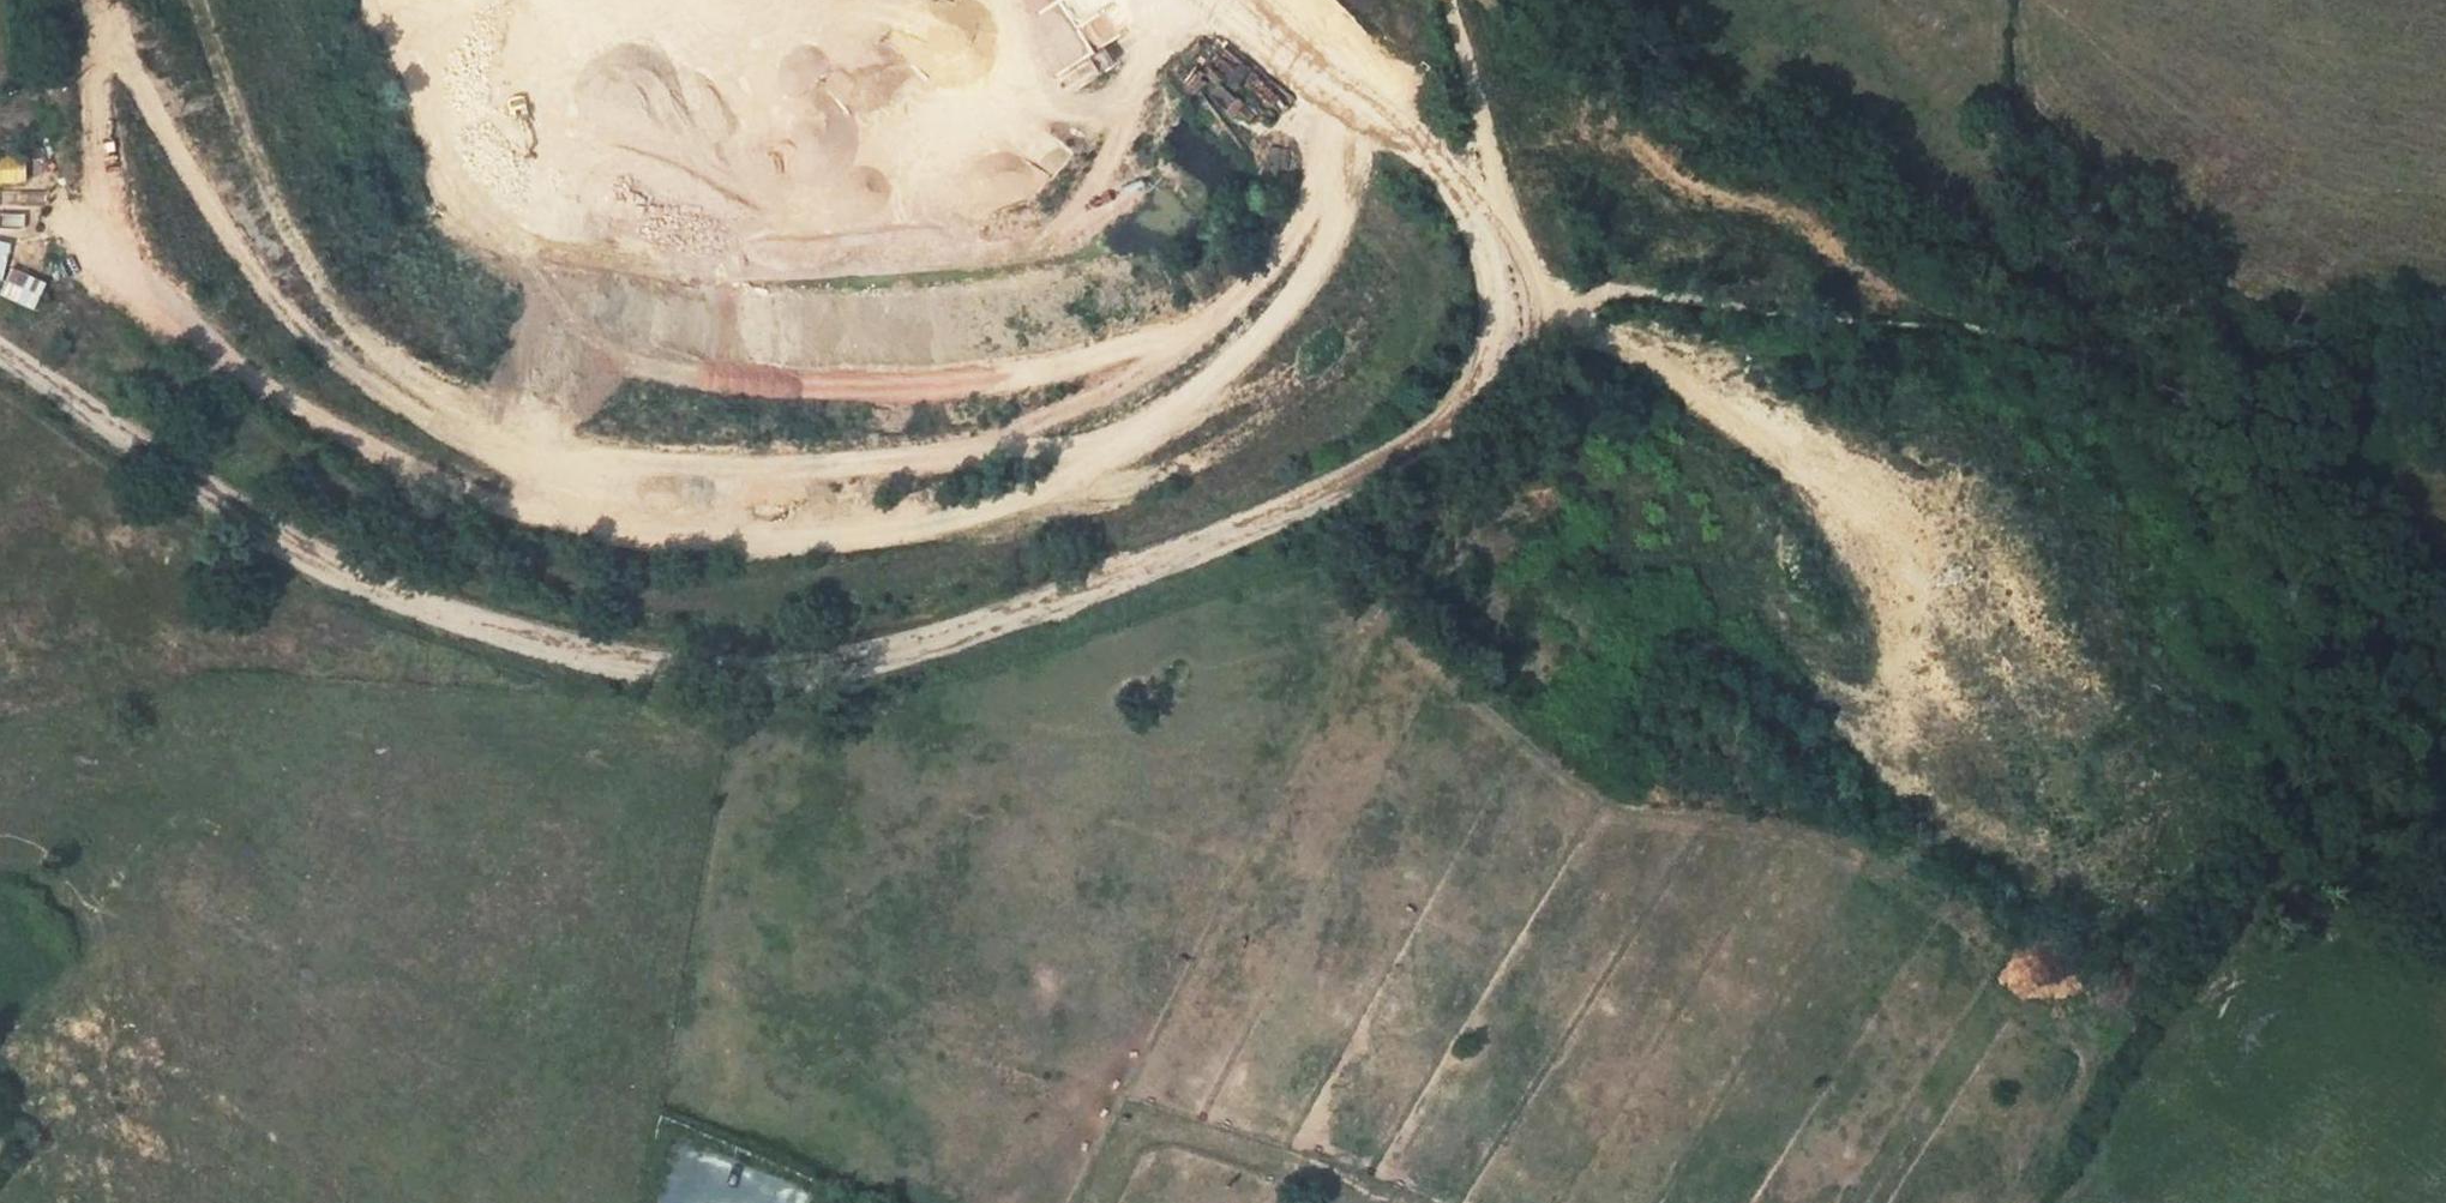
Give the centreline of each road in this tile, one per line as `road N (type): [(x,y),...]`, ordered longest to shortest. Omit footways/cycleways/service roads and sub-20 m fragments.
road 1 (track): [(0,352),(327,567),(523,644),(721,685),(877,662),(1271,519),(1444,434),(1500,371),(1511,277),(1481,217)]
road 2 (track): [(2014,332),(1968,330),(1919,303),(1773,300),(1511,277)]
road 3 (track): [(1481,217),(1262,0)]

